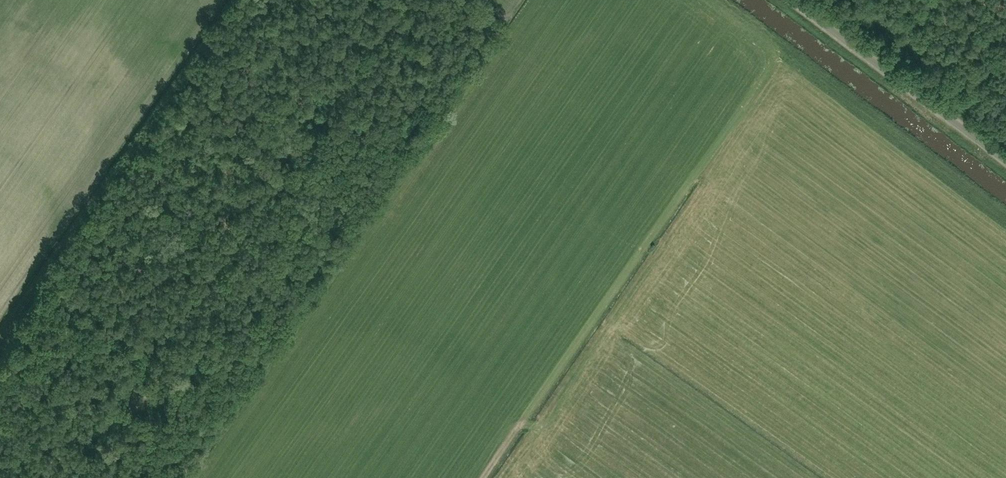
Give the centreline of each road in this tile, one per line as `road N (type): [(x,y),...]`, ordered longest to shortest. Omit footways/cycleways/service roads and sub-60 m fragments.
road 1 (unclassified): [(1005,161),(792,0)]

